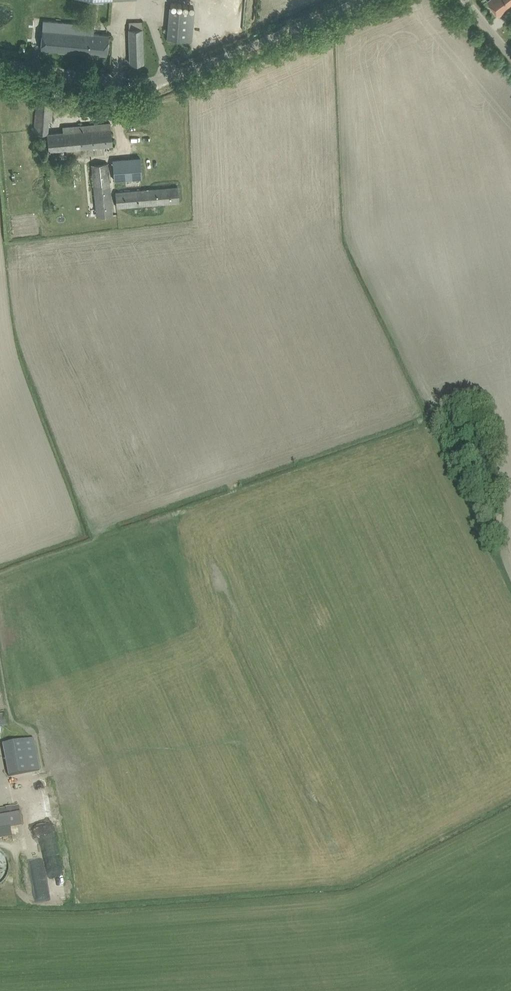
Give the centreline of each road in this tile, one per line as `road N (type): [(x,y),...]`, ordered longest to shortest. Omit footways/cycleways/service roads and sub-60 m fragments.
road 1 (unclassified): [(361,0),(155,73),(0,59)]

